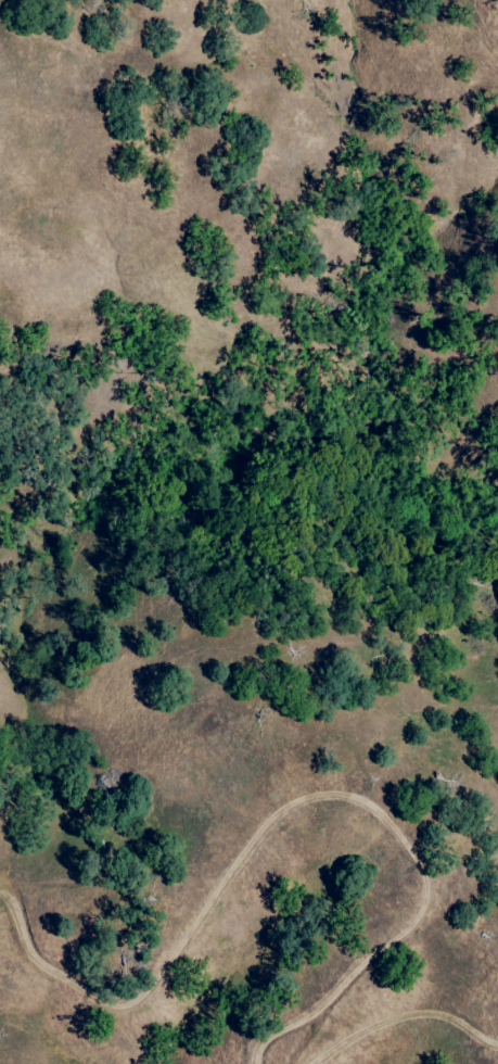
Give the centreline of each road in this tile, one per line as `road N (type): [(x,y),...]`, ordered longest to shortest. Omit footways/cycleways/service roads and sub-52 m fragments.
road 1 (track): [(252,1063),(268,1036),(328,1008),(352,968),(419,916),(418,865),(350,799),(284,802),(246,838),(138,1008),(106,1010),(71,997),(15,949),(0,907)]
road 2 (track): [(497,1045),(430,1014),(315,1063)]

